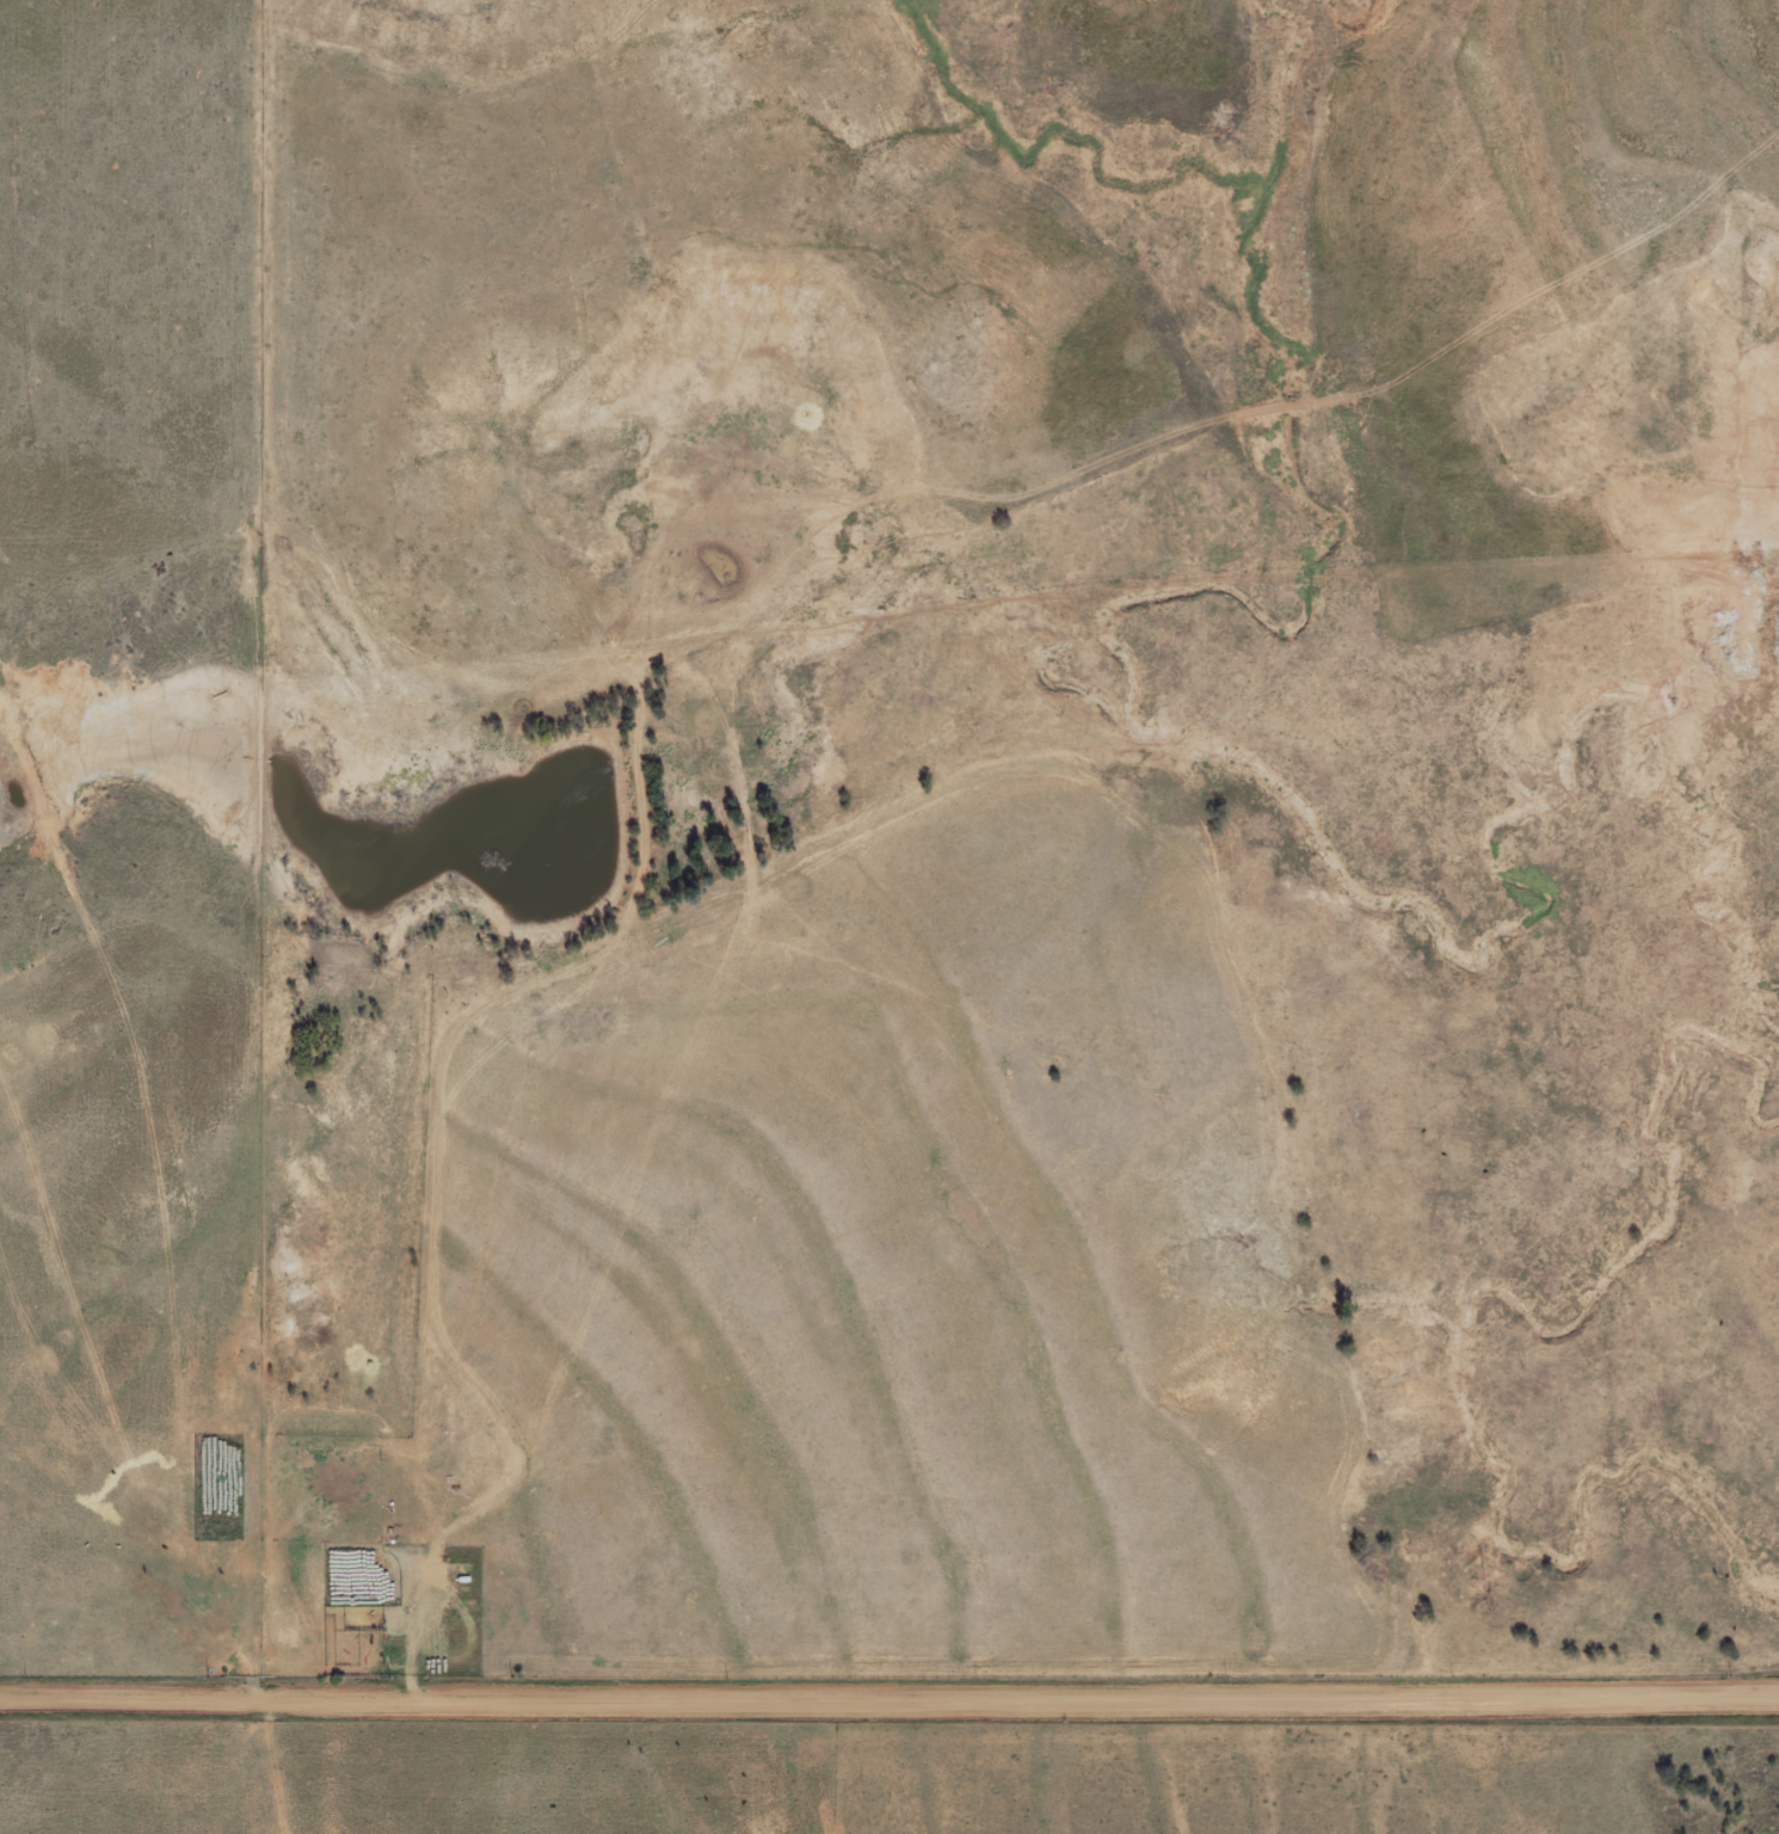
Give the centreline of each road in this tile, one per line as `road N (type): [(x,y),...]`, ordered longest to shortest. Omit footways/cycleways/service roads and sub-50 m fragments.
road 1 (residential): [(1778,1694),(1473,1700),(0,1695)]

